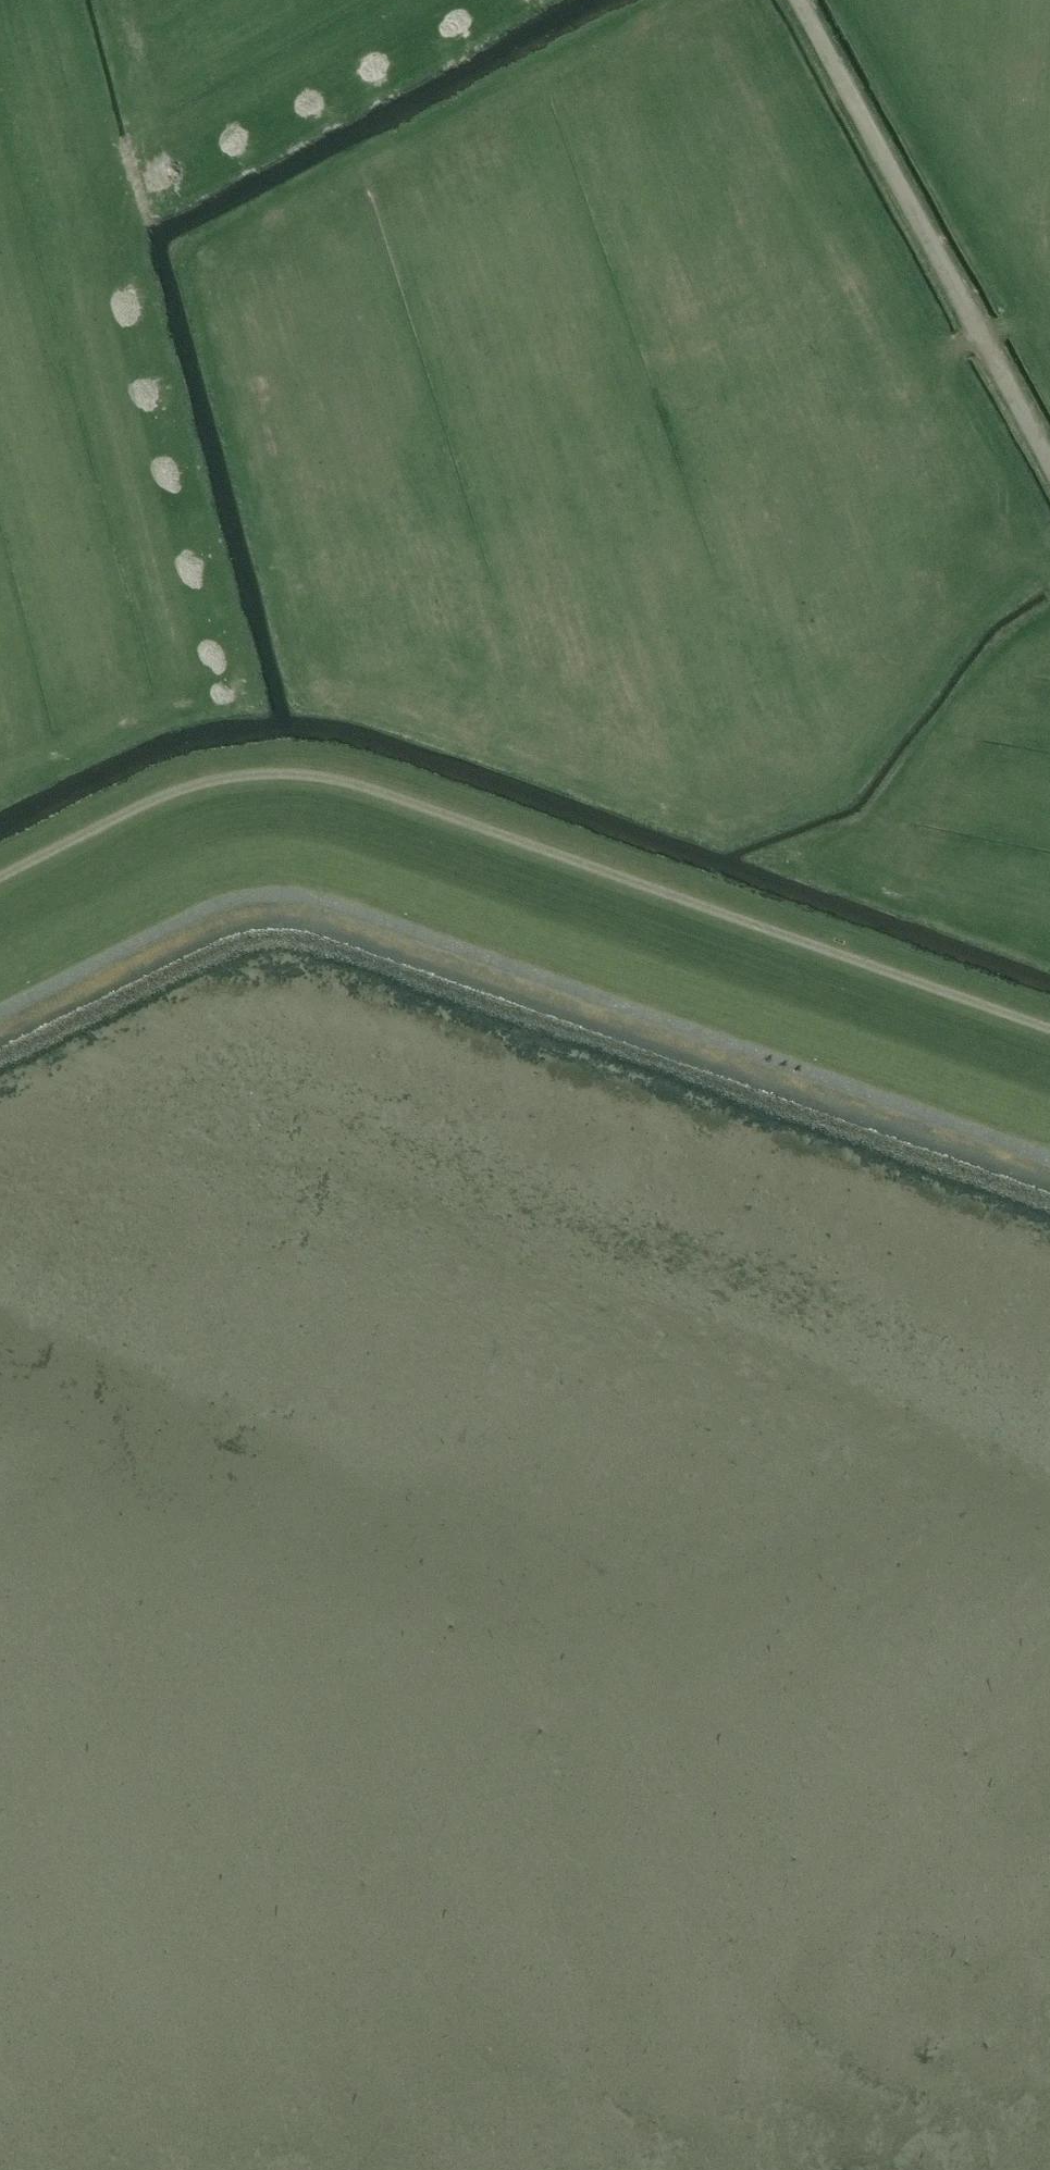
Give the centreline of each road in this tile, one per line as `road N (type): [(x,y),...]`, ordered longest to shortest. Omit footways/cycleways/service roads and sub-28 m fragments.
road 1 (track): [(1049,467),(799,0)]

